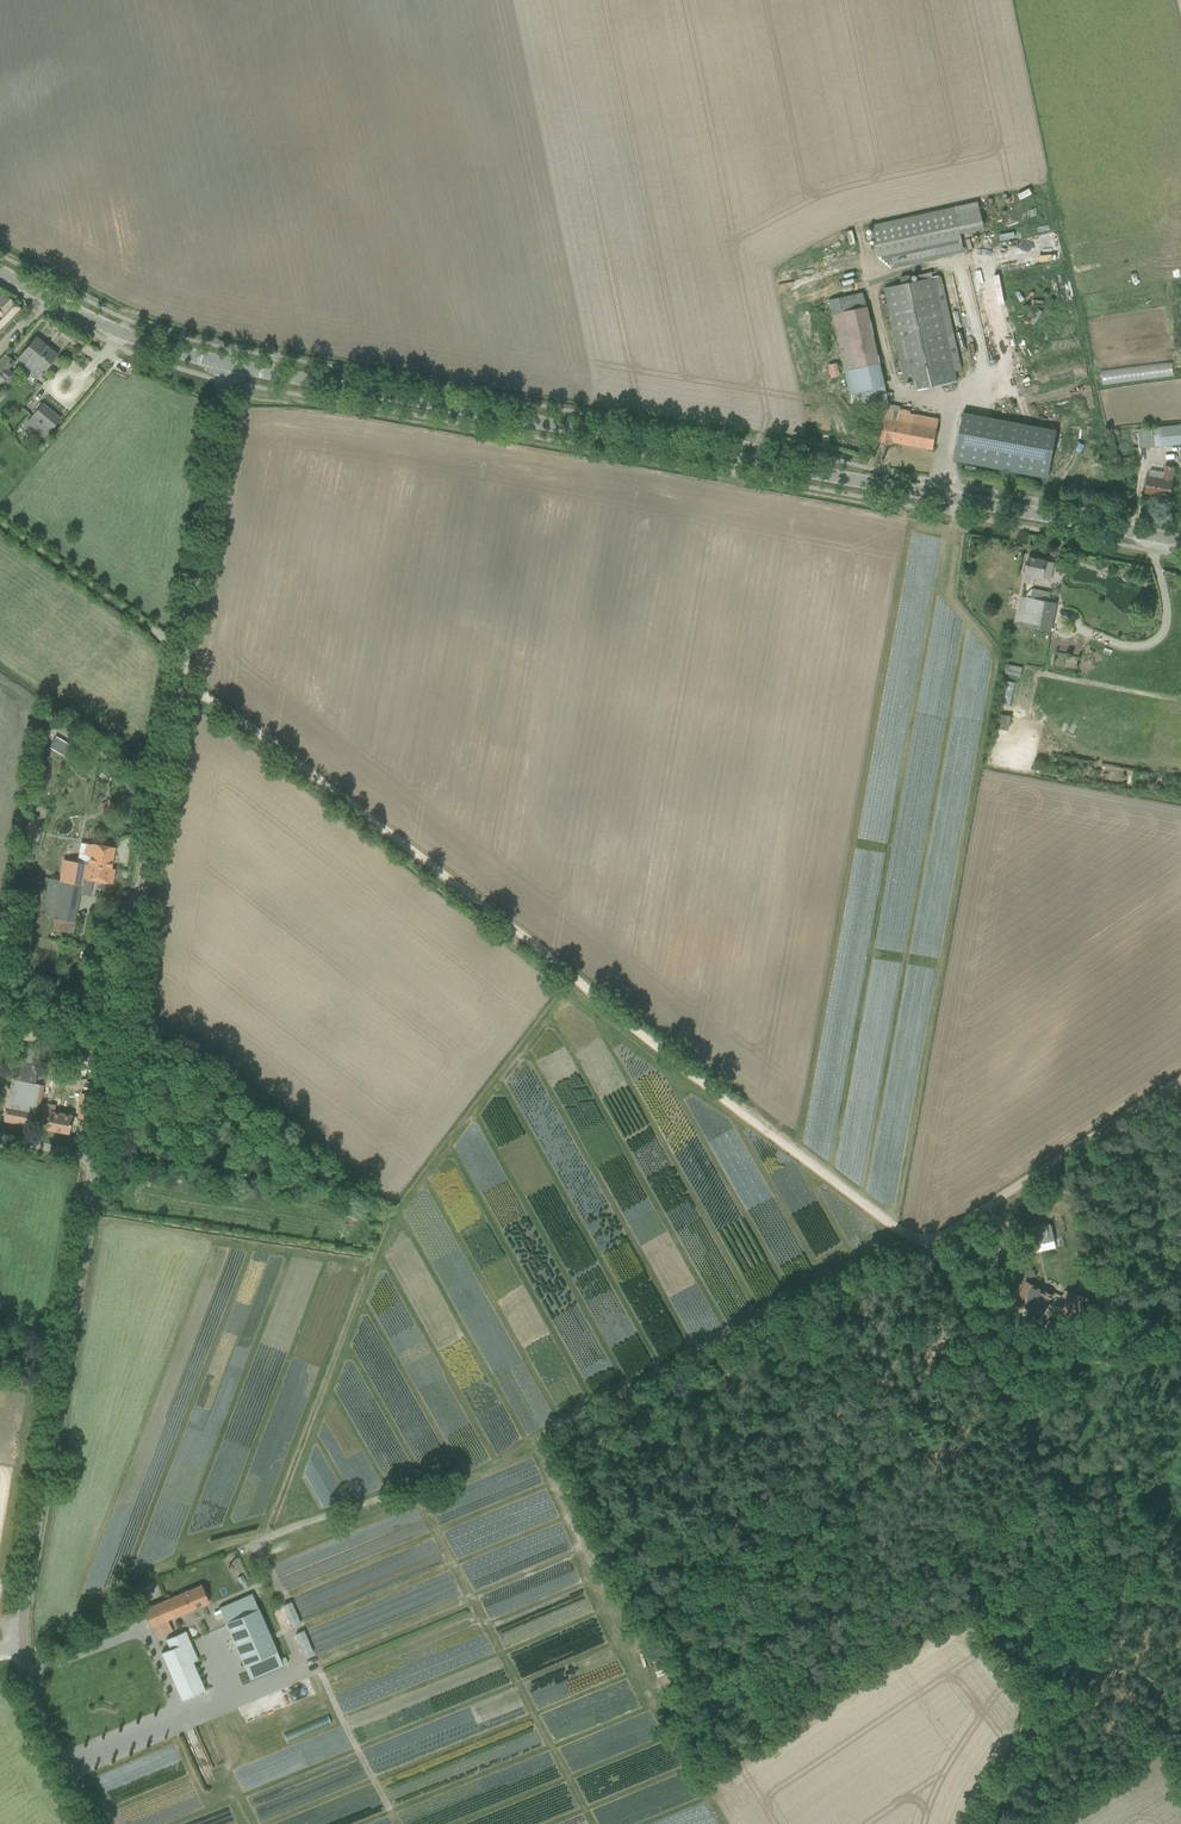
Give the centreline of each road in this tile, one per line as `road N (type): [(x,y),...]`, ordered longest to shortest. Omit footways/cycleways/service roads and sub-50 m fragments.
road 1 (tertiary): [(1180,542),(228,366)]
road 2 (track): [(927,1251),(171,667)]
road 3 (unclassified): [(96,1157),(171,667),(228,366)]
road 4 (unclassified): [(99,1823),(32,1707),(16,1633),(96,1157)]
road 5 (track): [(1120,1589),(1036,1449),(953,1274),(927,1251)]
road 6 (track): [(927,1251),(1180,1074)]
road 7 (track): [(982,1823),(998,1772),(1107,1624),(1120,1589)]
road 8 (tertiary): [(228,366),(112,331),(0,271)]

